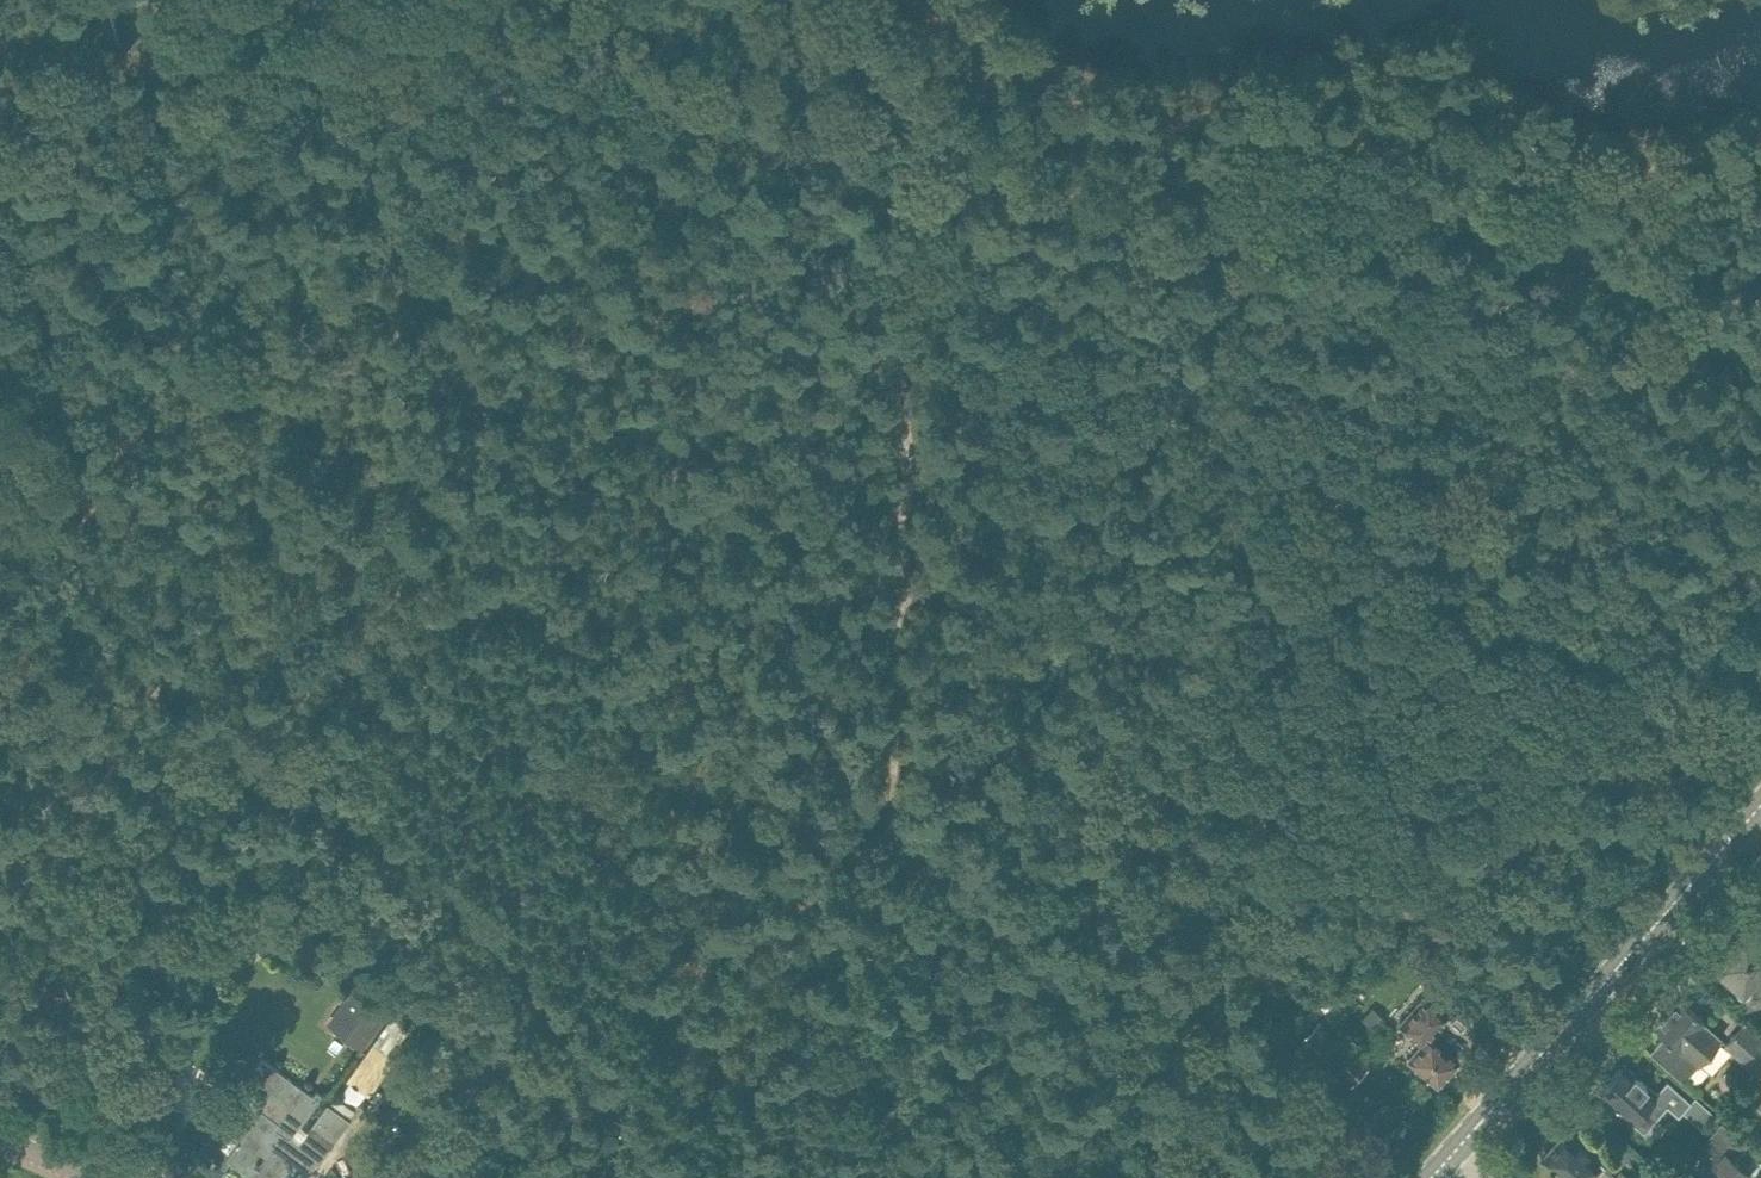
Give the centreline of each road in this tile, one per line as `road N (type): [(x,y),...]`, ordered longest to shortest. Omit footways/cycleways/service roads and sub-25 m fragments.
road 1 (track): [(766,0),(777,23),(912,138),(967,181),(1011,202),(1078,222),(1148,228),(1475,217),(1521,222),(1583,245),(1760,364)]
road 2 (tertiary): [(1452,1155),(1753,813)]

